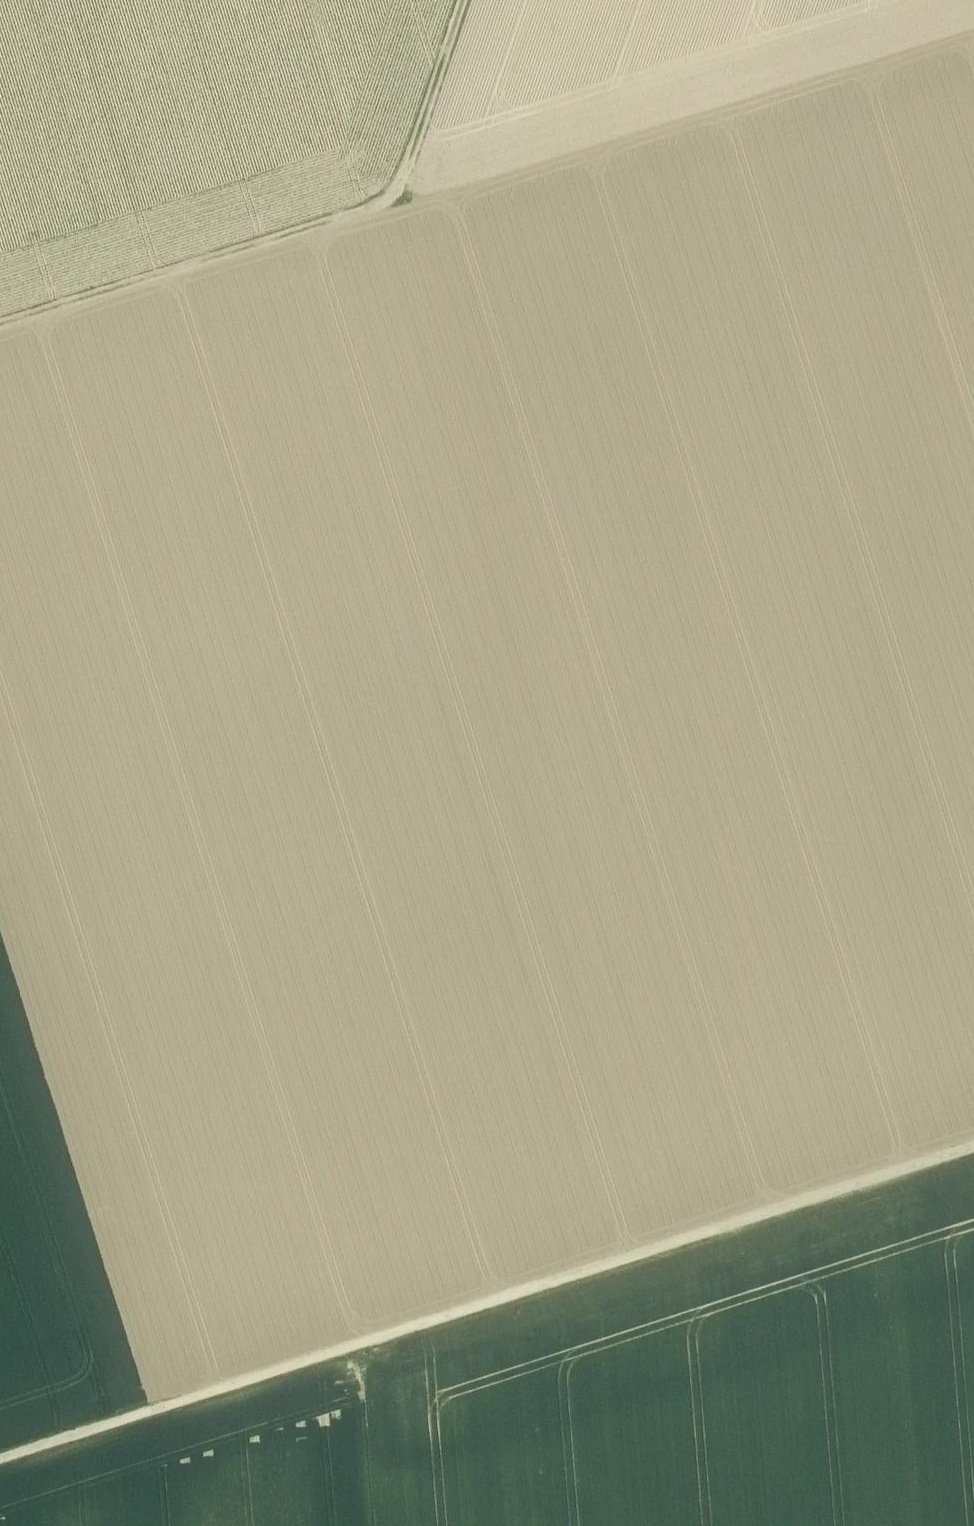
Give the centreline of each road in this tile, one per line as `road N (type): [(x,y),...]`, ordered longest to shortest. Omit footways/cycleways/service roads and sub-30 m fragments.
road 1 (track): [(973,1144),(0,1458)]
road 2 (track): [(462,0),(395,198),(0,321)]

